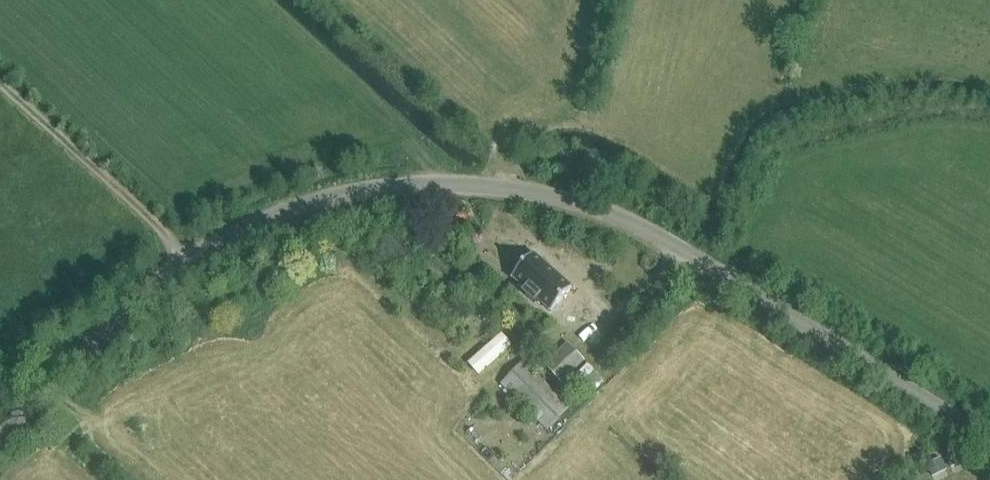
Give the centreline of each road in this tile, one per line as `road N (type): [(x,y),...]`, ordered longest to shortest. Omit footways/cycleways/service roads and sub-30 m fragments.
road 1 (tertiary): [(0,438),(186,260),(326,197),(454,184),(569,200),(650,231),(989,439)]
road 2 (track): [(186,260),(0,80)]

